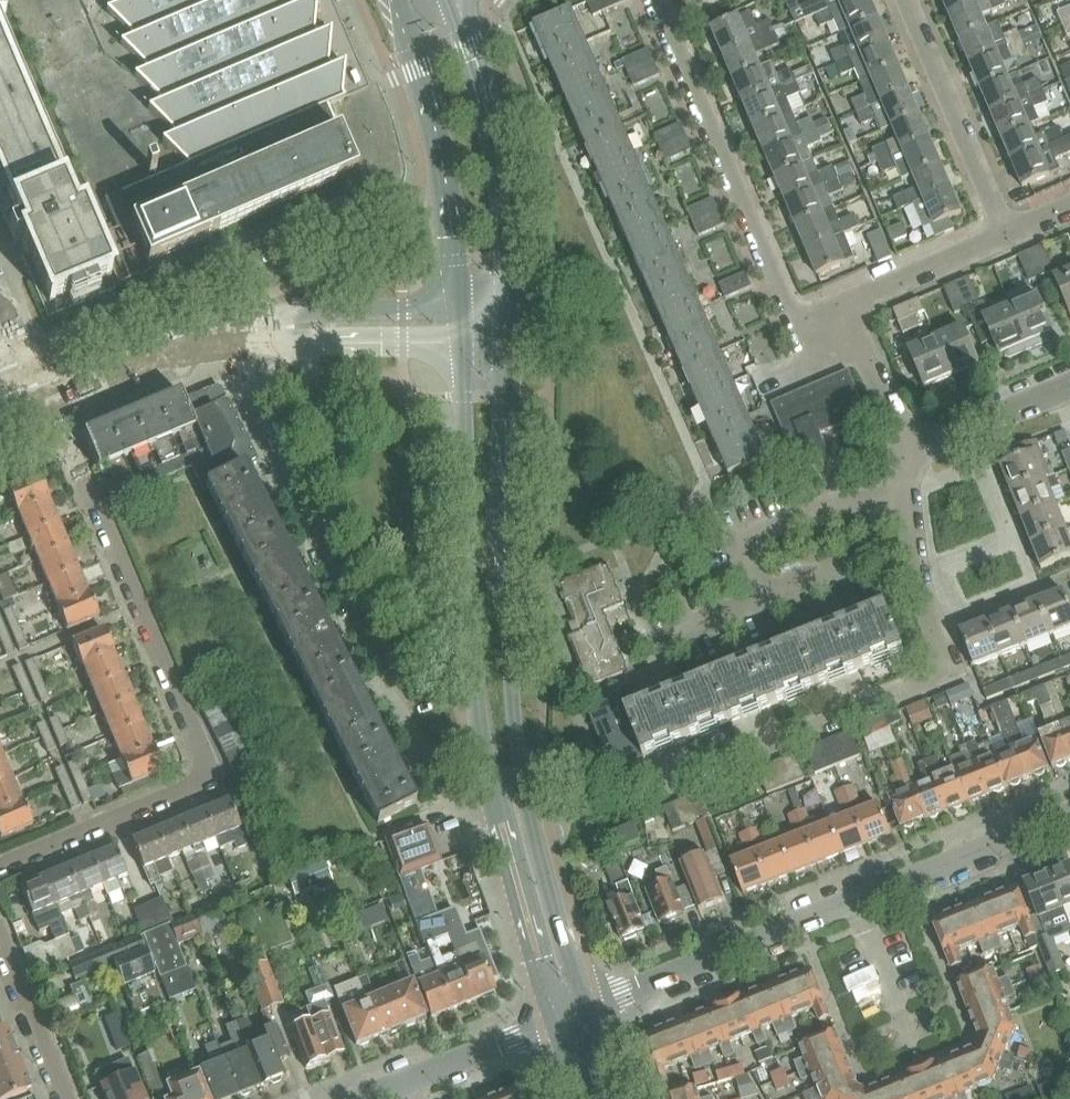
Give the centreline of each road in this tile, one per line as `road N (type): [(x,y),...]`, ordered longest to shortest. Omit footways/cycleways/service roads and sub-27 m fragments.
road 1 (tertiary): [(464,326),(474,657),(494,814),(557,1024)]
road 2 (tertiary): [(588,1011),(533,832),(516,724),(512,325)]
road 3 (residential): [(0,867),(190,788),(204,768),(51,398)]
road 4 (residential): [(661,789),(938,672),(940,642),(922,593),(906,498),(912,455)]
road 5 (residential): [(588,1011),(1069,817)]
road 6 (tertiary): [(51,398),(230,335),(464,326)]
road 7 (residential): [(655,0),(782,300),(808,315),(844,302)]
road 8 (tertiary): [(512,325),(501,170),(487,102),(447,0)]
road 9 (tertiary): [(400,0),(444,158),(464,326)]
road 10 (residential): [(1007,233),(907,0)]
road 11 (residential): [(370,1098),(557,1024)]
road 12 (residential): [(844,302),(1007,233)]
road 13 (residential): [(912,455),(1069,388)]
road 14 (residential): [(912,455),(844,302)]
road 15 (residential): [(63,1098),(0,953)]

